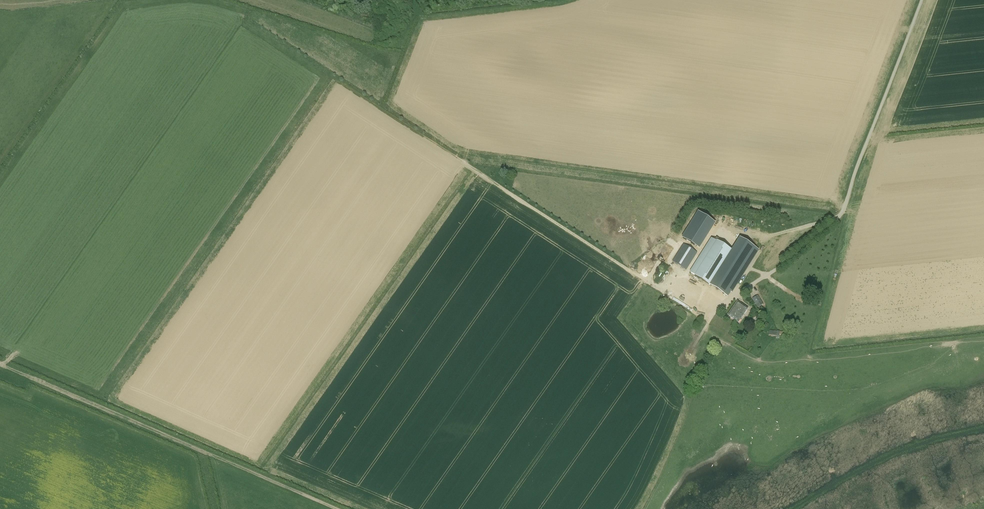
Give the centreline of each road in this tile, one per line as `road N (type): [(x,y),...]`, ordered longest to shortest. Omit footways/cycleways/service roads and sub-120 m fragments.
road 1 (track): [(662,290),(303,61),(75,378),(57,388)]
road 2 (track): [(0,363),(273,483),(302,508)]
road 3 (unclassified): [(768,274),(842,214),(921,0)]
road 4 (track): [(527,184),(547,179),(839,218)]

